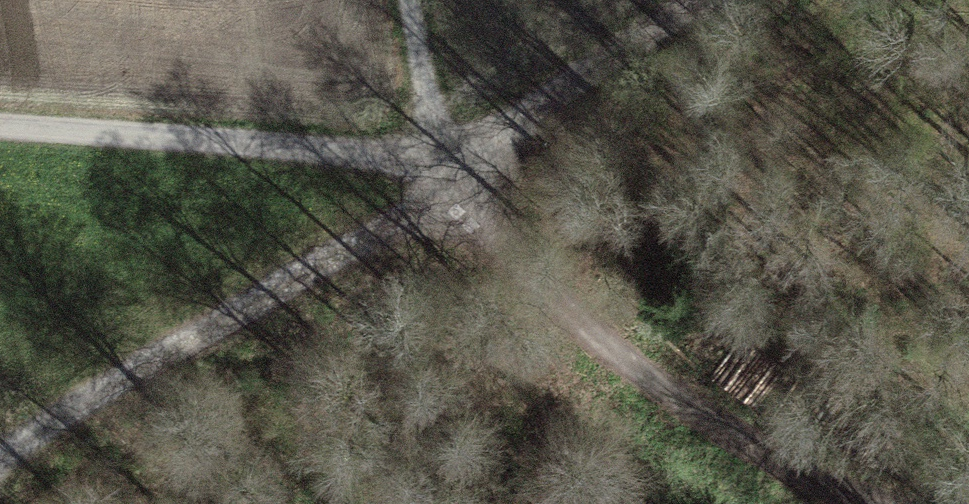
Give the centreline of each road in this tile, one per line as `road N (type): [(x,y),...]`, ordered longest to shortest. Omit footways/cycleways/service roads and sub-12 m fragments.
road 1 (track): [(864,503),(779,461),(655,381),(495,233),(449,168)]
road 2 (track): [(449,168),(0,465)]
road 3 (track): [(0,125),(449,168)]
road 4 (track): [(743,0),(449,168)]

